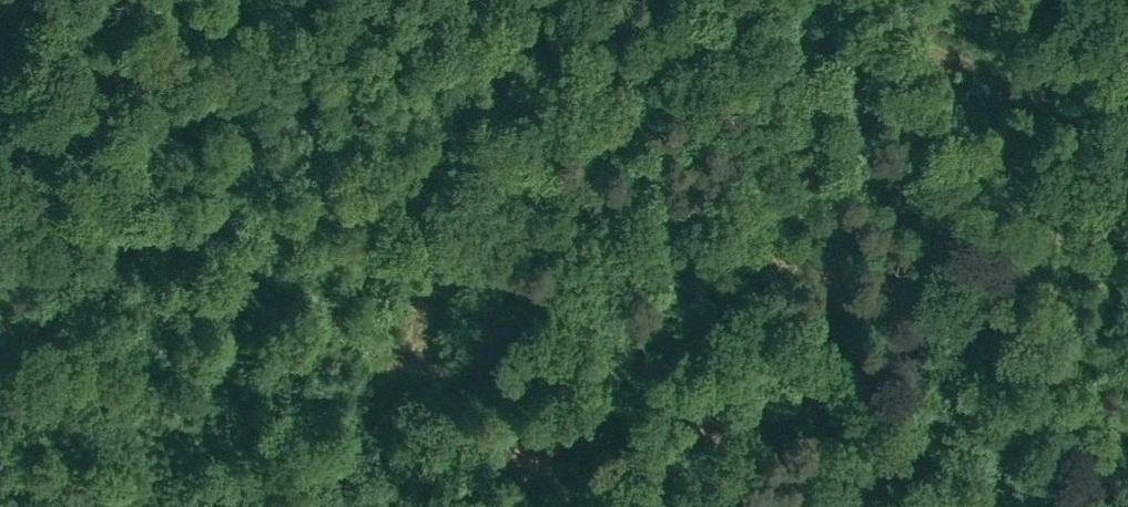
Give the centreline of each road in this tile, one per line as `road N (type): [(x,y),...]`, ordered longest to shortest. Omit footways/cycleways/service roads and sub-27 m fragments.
road 1 (track): [(1101,0),(739,506)]

